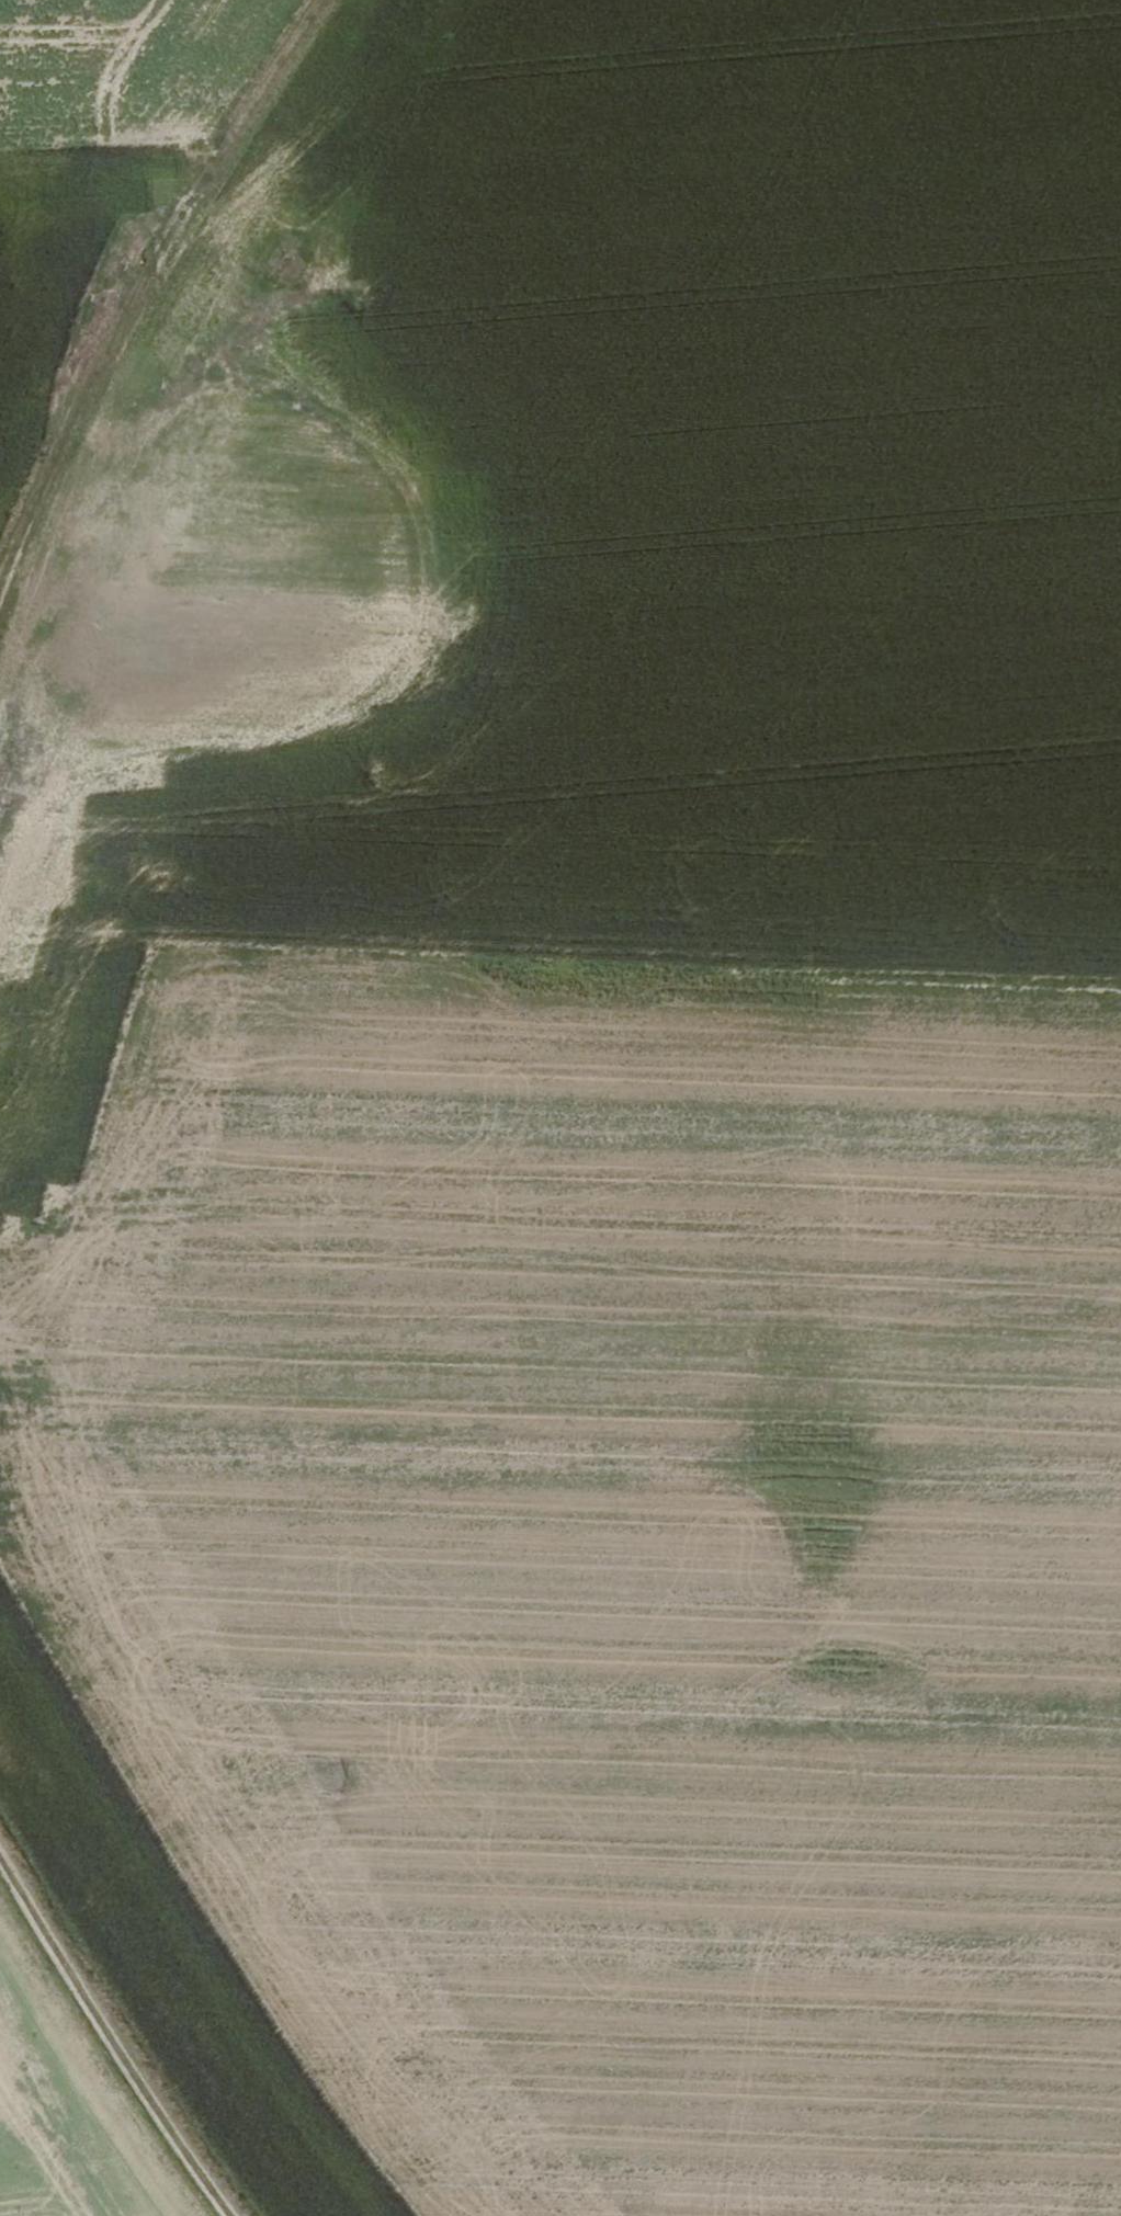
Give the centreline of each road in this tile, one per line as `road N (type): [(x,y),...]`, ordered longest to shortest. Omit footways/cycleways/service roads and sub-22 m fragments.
road 1 (track): [(0,605),(53,457),(218,155),(315,0)]
road 2 (track): [(240,2215),(155,2108),(0,1866)]

